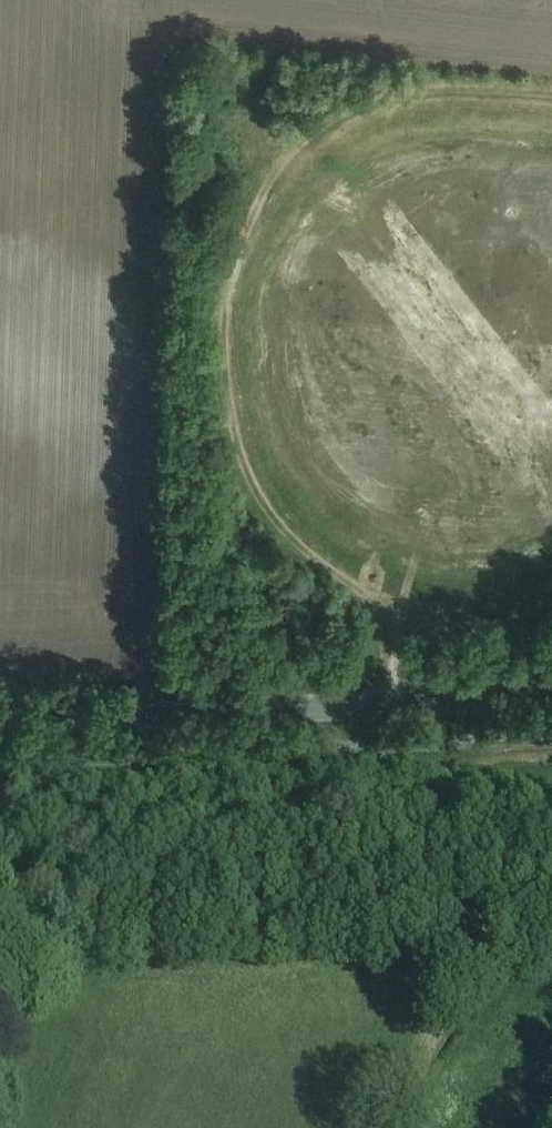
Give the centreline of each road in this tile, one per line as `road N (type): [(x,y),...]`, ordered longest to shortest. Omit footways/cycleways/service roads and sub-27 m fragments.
road 1 (tertiary): [(0,729),(551,703)]
road 2 (track): [(0,884),(551,883)]

